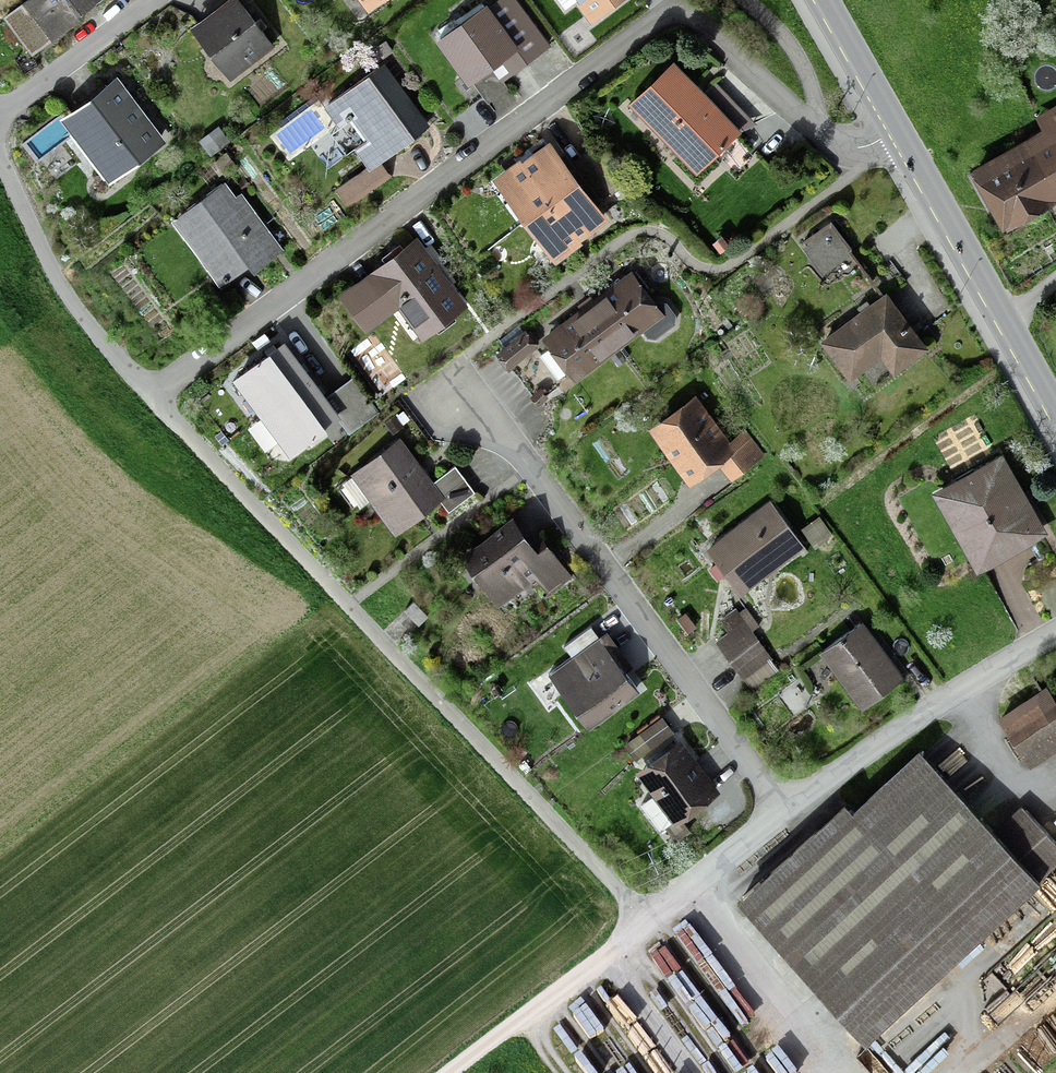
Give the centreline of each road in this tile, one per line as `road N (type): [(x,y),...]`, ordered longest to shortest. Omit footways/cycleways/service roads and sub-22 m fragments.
road 1 (residential): [(150,397),(667,7),(691,13),(810,126)]
road 2 (residential): [(150,397),(648,922)]
road 3 (residential): [(786,812),(599,555),(463,398),(466,365),(495,331),(571,273)]
road 4 (residential): [(786,812),(937,701),(1055,632)]
road 5 (secondary): [(1055,409),(897,136)]
road 6 (residential): [(0,159),(54,276),(150,397)]
road 7 (residential): [(879,1072),(703,873)]
road 8 (unclassified): [(648,922),(452,1072)]
road 9 (residential): [(0,113),(154,0)]
road 10 (secondary): [(897,136),(823,0)]
road 11 (residential): [(746,0),(801,62),(810,126)]

